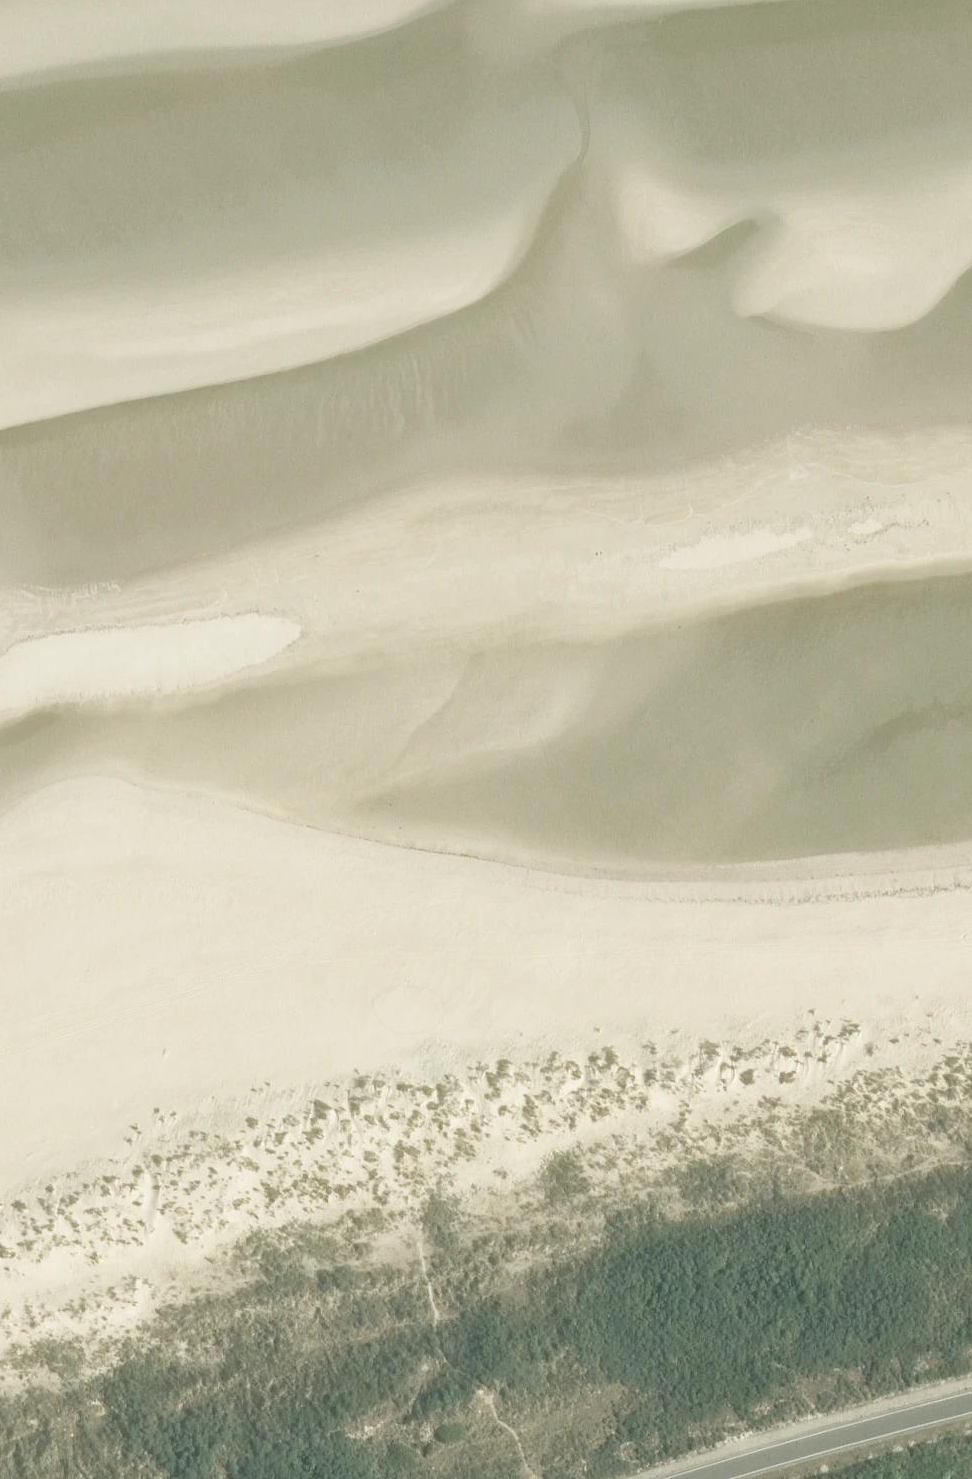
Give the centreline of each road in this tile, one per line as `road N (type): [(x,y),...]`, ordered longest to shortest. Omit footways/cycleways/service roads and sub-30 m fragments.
road 1 (unclassified): [(716,1478),(971,1404)]

